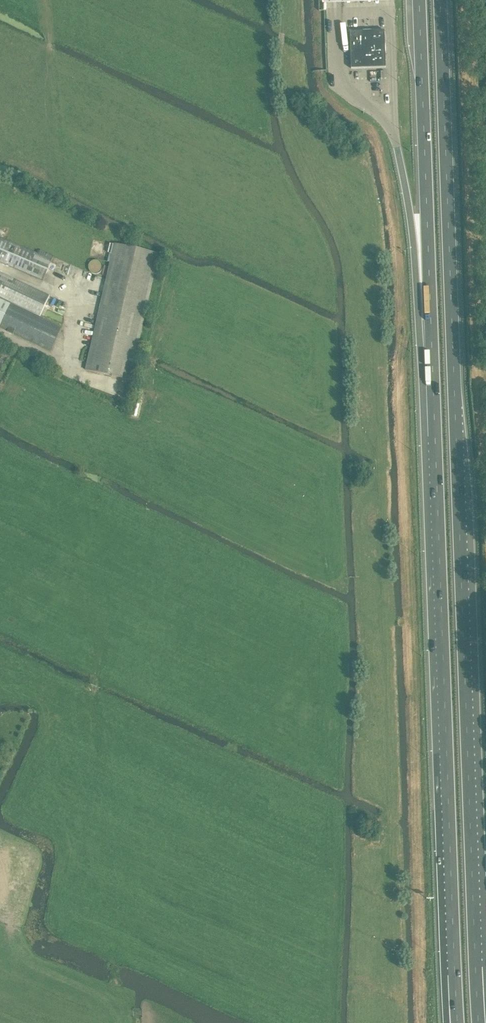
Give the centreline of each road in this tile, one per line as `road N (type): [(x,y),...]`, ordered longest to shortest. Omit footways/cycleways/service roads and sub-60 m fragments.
road 1 (trunk): [(475,967),(441,0)]
road 2 (trunk): [(435,440),(455,974)]
road 3 (trunk): [(418,0),(435,440)]
road 4 (trunk): [(397,147),(435,440)]

